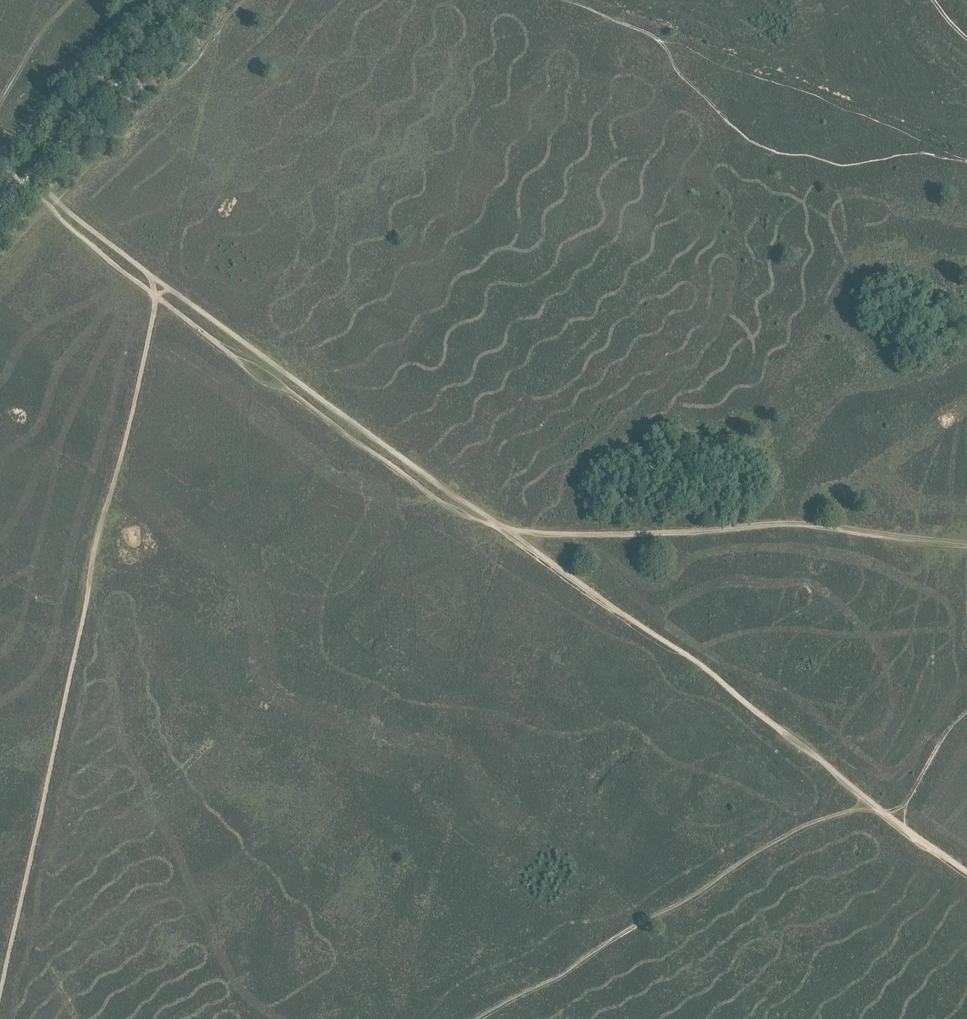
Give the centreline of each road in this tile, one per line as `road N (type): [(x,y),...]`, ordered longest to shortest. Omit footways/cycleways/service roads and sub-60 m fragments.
road 1 (track): [(966,871),(700,663),(416,473),(0,169)]
road 2 (track): [(473,1018),(579,965),(791,831),(869,808),(891,815)]
road 3 (track): [(0,203),(189,0)]

